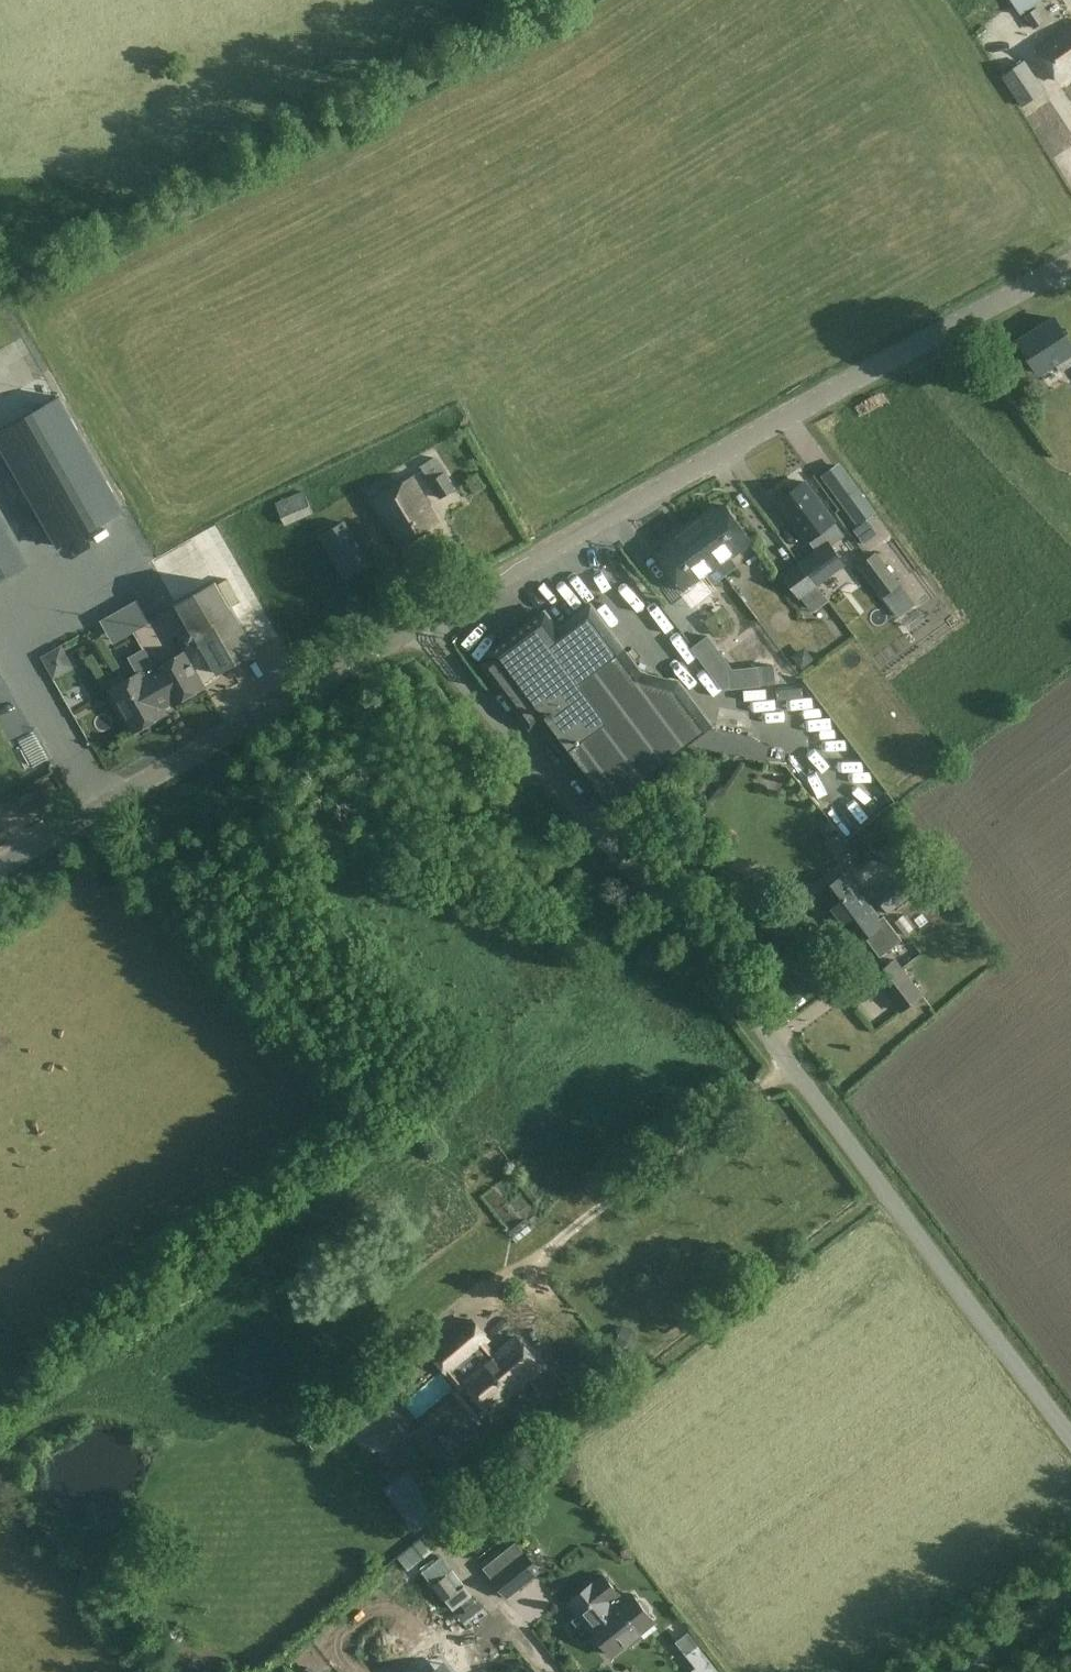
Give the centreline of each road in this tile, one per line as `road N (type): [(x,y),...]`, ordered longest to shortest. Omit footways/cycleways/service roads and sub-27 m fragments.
road 1 (unclassified): [(1070,1435),(785,1054),(416,622)]
road 2 (unclassified): [(416,622),(1070,263)]
road 3 (unclassified): [(0,873),(416,622)]
road 4 (track): [(884,1189),(503,1487)]
road 5 (unclassified): [(957,1671),(1070,1591)]

